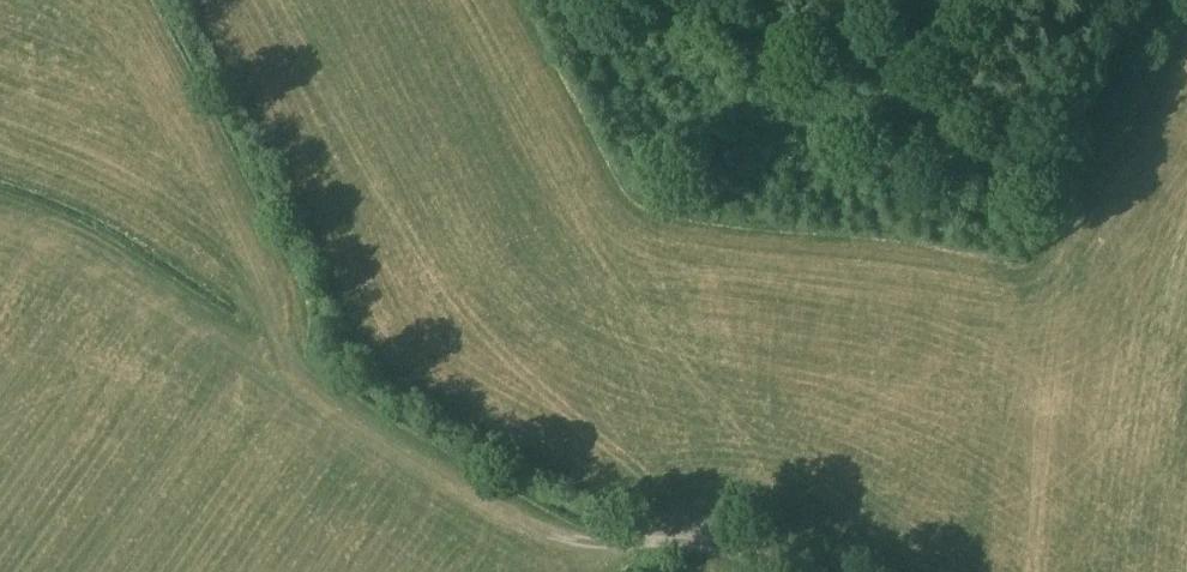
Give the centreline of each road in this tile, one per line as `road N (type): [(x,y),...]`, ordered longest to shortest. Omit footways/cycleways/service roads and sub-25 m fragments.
road 1 (track): [(545,523),(584,542),(715,544),(784,571)]

